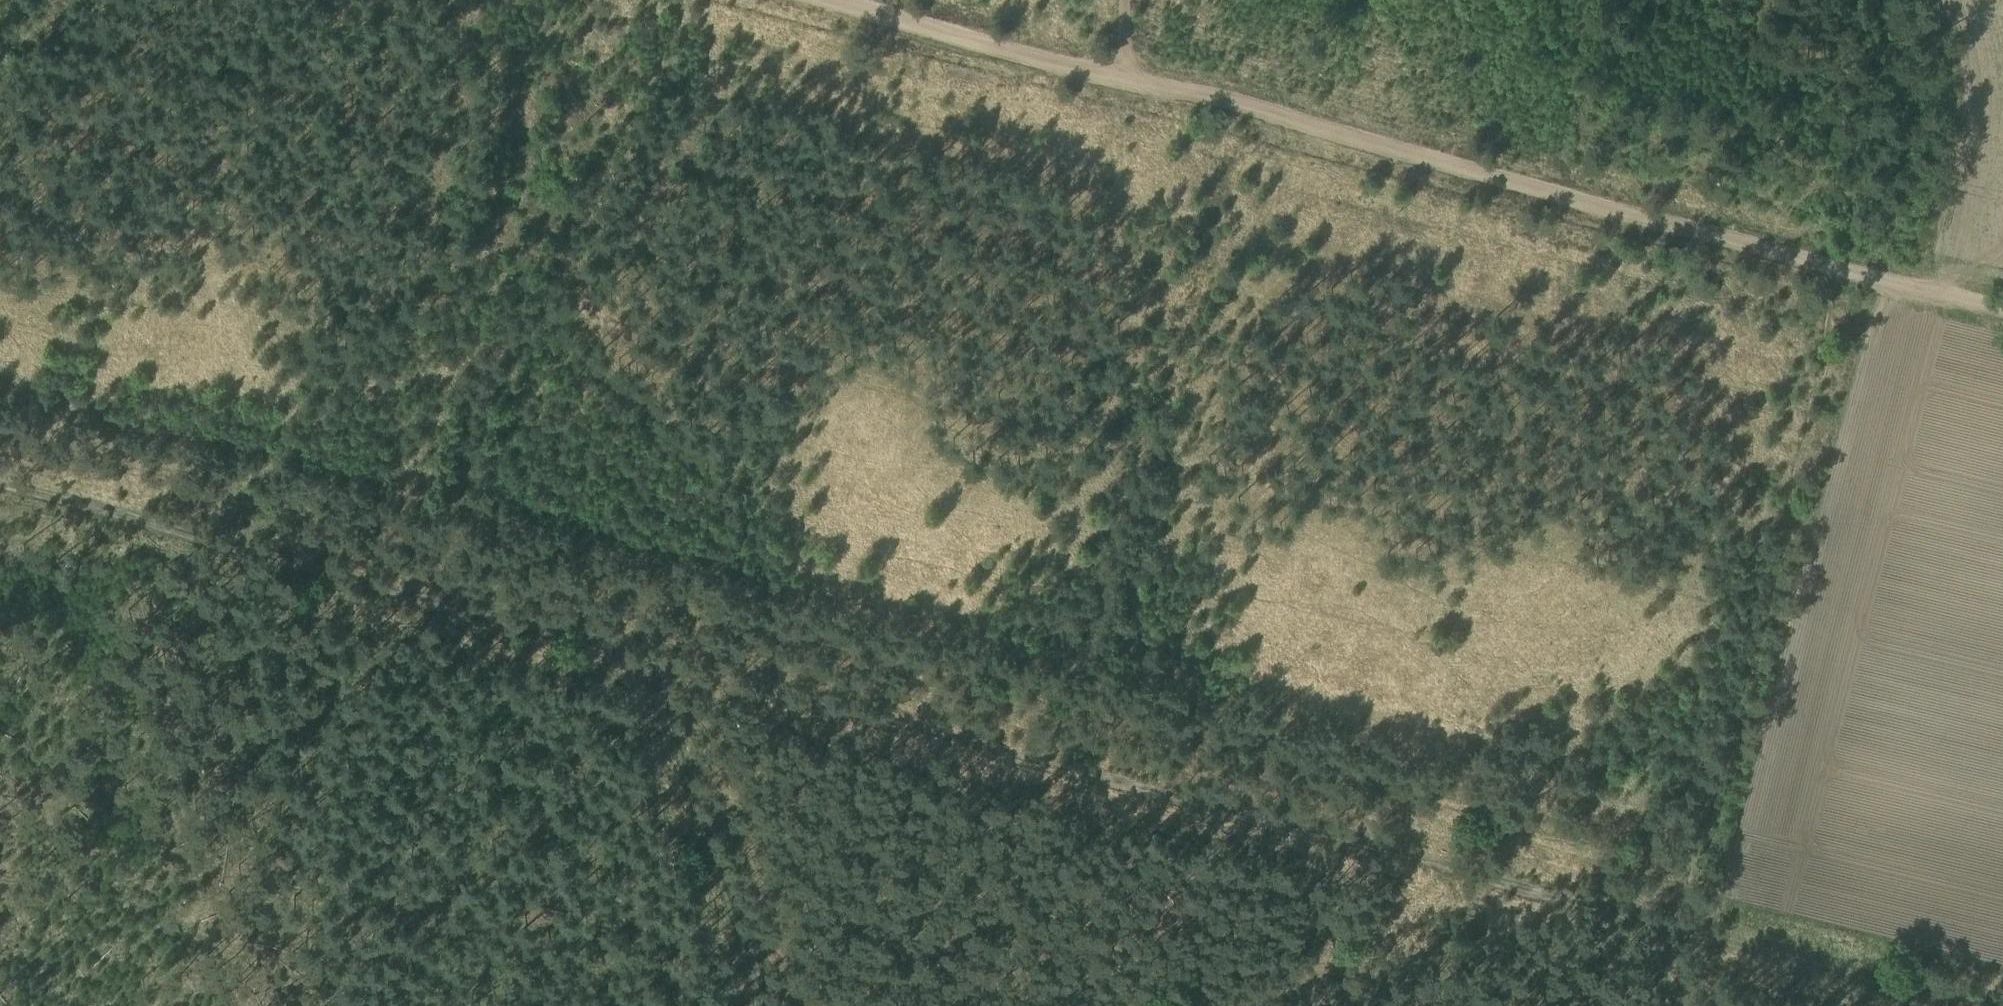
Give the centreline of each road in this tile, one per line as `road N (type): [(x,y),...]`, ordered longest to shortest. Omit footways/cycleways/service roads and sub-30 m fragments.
road 1 (track): [(0,482),(1961,1005)]
road 2 (track): [(1114,77),(2002,303)]
road 3 (track): [(834,0),(1114,77)]

